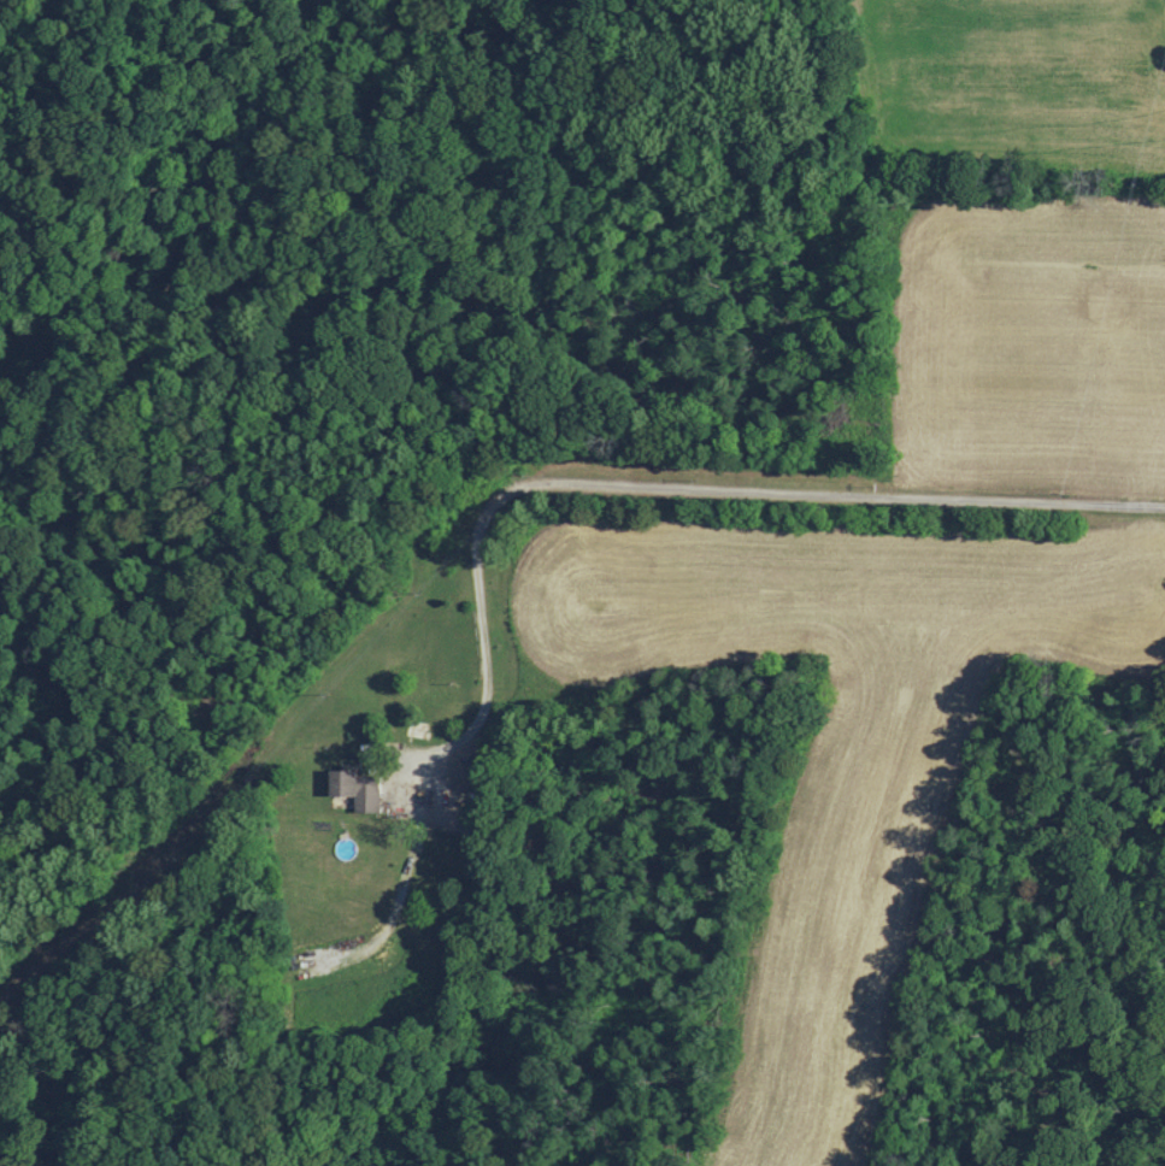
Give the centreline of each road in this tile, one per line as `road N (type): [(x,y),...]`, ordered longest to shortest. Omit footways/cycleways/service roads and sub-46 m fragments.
road 1 (residential): [(1164,509),(529,477),(490,508),(478,547),(488,699),(477,725),(422,748)]

